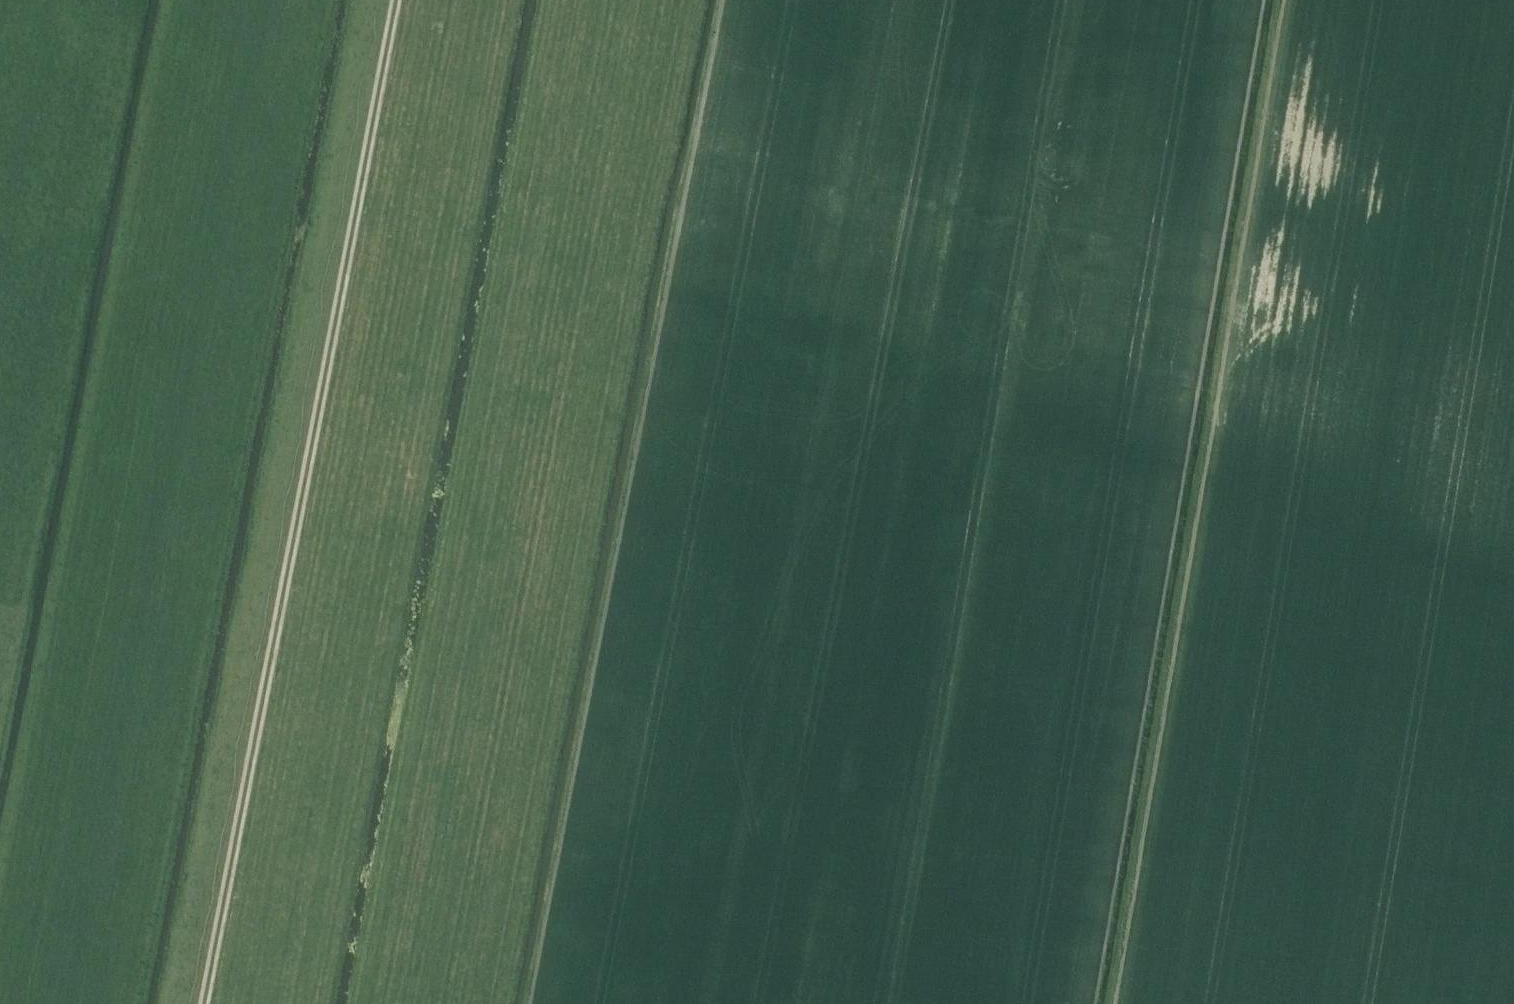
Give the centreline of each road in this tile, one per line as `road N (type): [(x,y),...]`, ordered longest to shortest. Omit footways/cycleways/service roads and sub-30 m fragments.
road 1 (track): [(206,1003),(396,0)]

